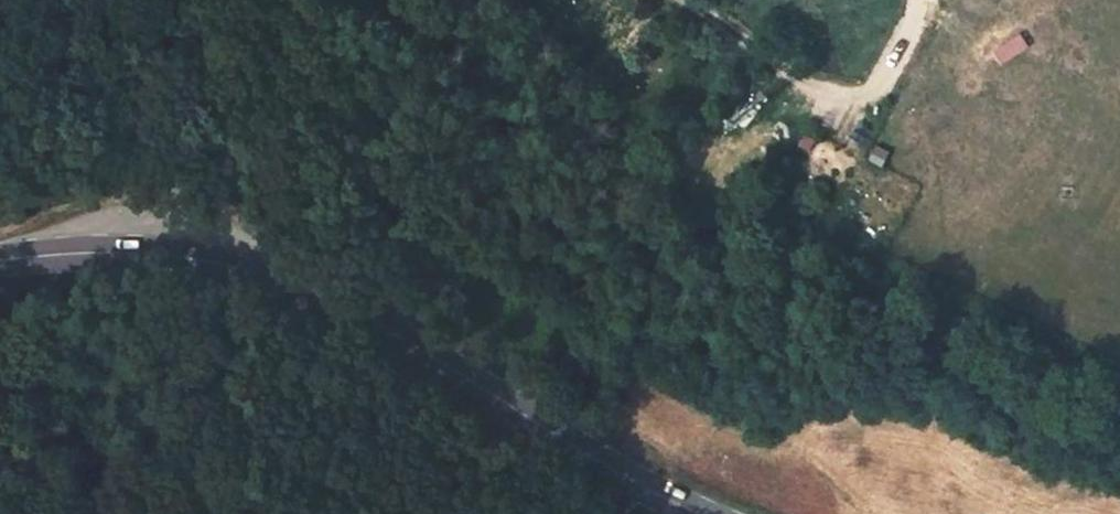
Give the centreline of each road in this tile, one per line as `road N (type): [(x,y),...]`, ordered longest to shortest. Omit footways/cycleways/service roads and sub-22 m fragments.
road 1 (track): [(1119,425),(905,337),(668,310),(632,292),(544,230),(451,114),(372,59),(322,0)]
road 2 (secondary): [(688,513),(373,327),(281,291),(202,268),(0,264)]

